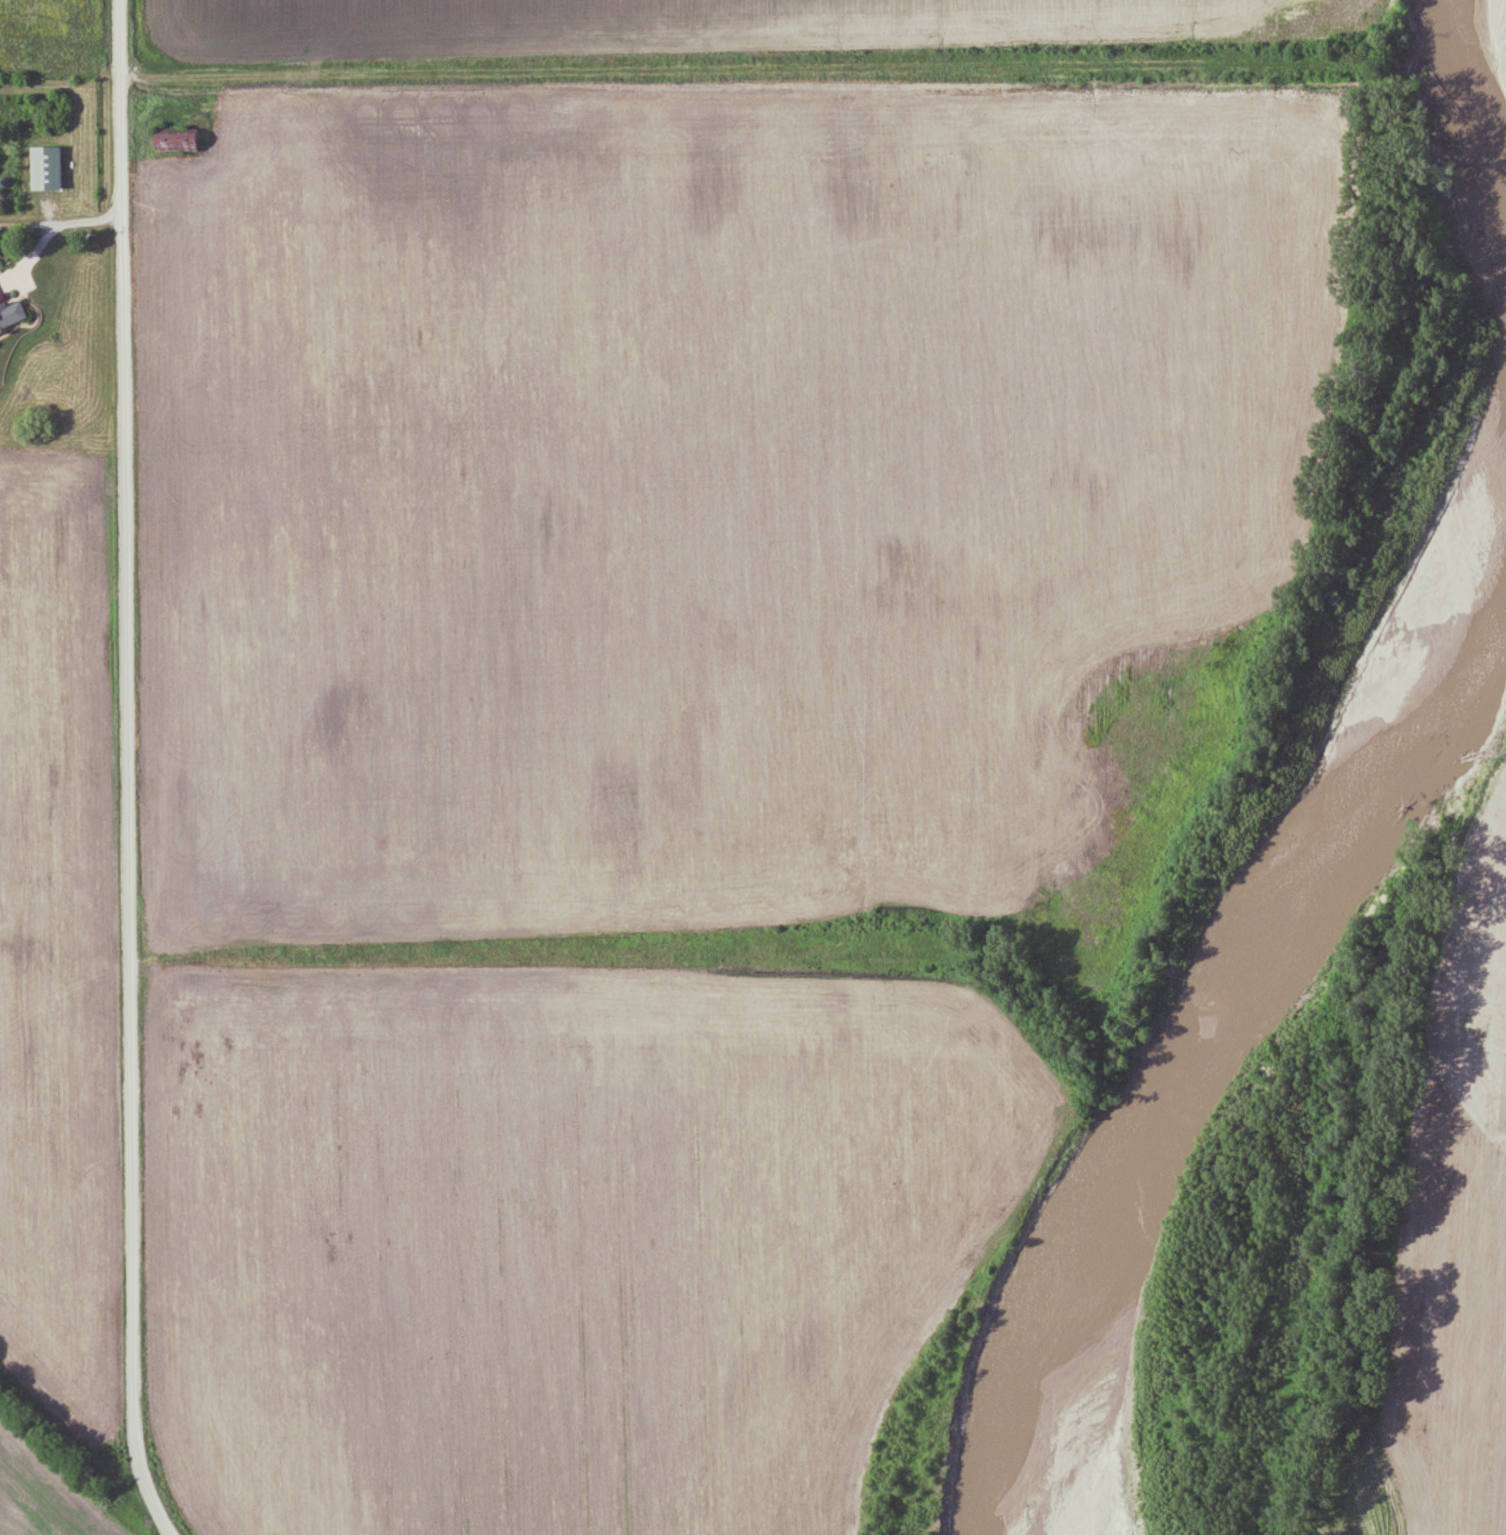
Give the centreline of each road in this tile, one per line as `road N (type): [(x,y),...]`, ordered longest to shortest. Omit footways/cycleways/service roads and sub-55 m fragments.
road 1 (residential): [(169,1534),(141,1471),(137,1421),(120,0)]
road 2 (residential): [(121,80),(1348,77)]
road 3 (residential): [(122,222),(0,223)]

